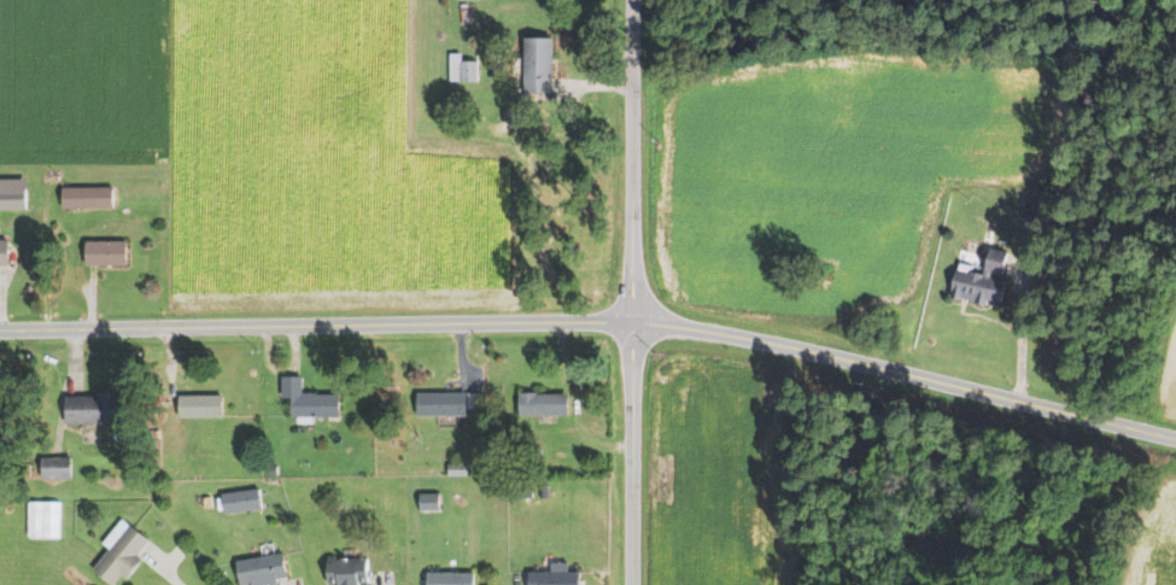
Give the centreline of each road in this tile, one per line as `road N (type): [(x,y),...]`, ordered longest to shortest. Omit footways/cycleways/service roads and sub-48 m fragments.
road 1 (residential): [(628,323),(0,334)]
road 2 (residential): [(630,584),(632,0)]
road 3 (residential): [(1175,440),(766,343),(628,323)]

